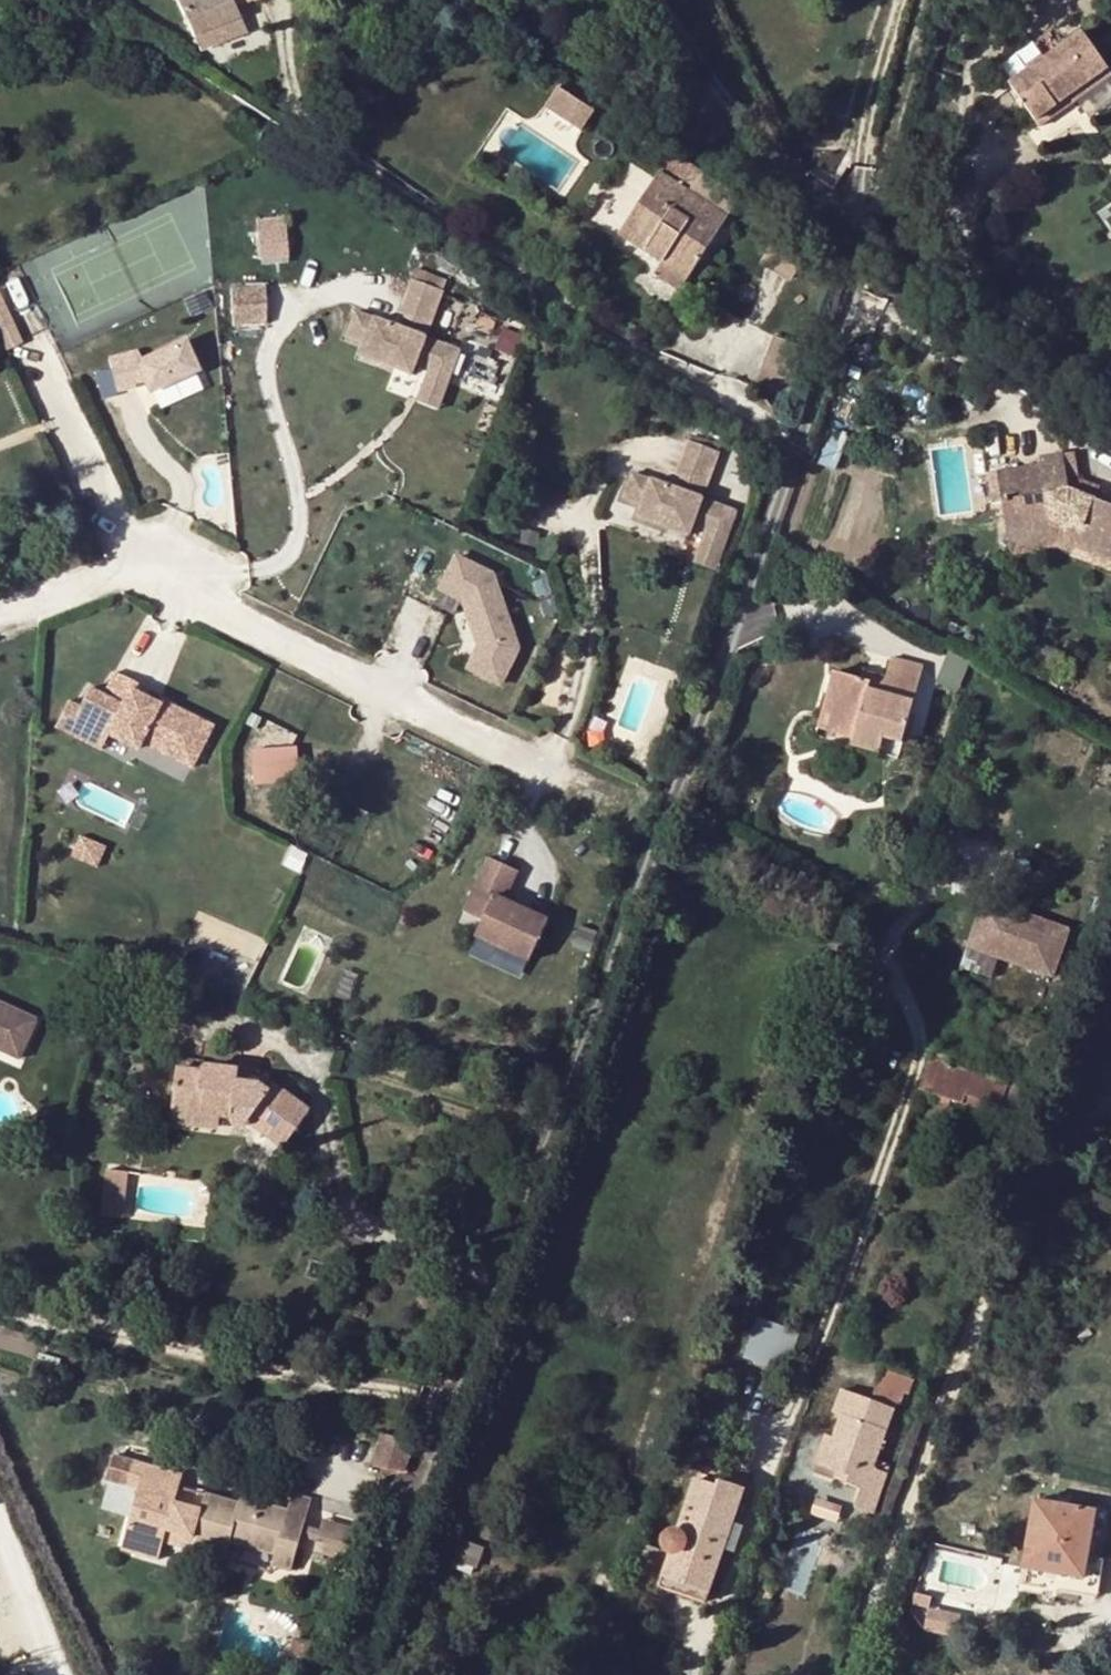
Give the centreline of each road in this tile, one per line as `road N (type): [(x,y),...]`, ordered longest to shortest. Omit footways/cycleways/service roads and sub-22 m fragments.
road 1 (residential): [(135,564),(631,812)]
road 2 (residential): [(28,344),(135,564)]
road 3 (track): [(869,224),(927,0)]
road 4 (residential): [(62,1674),(0,1519)]
road 5 (residential): [(0,615),(135,564)]

